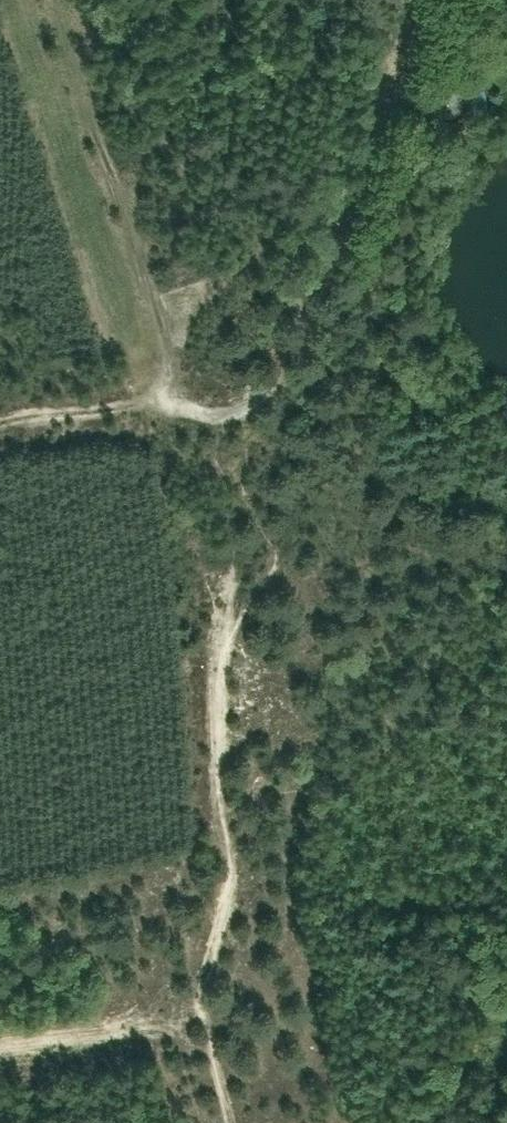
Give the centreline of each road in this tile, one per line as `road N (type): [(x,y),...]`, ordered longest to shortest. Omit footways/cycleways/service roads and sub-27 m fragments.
road 1 (track): [(235,1122),(201,1014),(240,864),(224,803),(227,608),(235,560),(357,205),(396,0)]
road 2 (track): [(290,402),(178,407),(169,319),(60,0)]
road 3 (track): [(201,1014),(0,1042)]
road 4 (track): [(178,404),(55,408),(0,422)]

